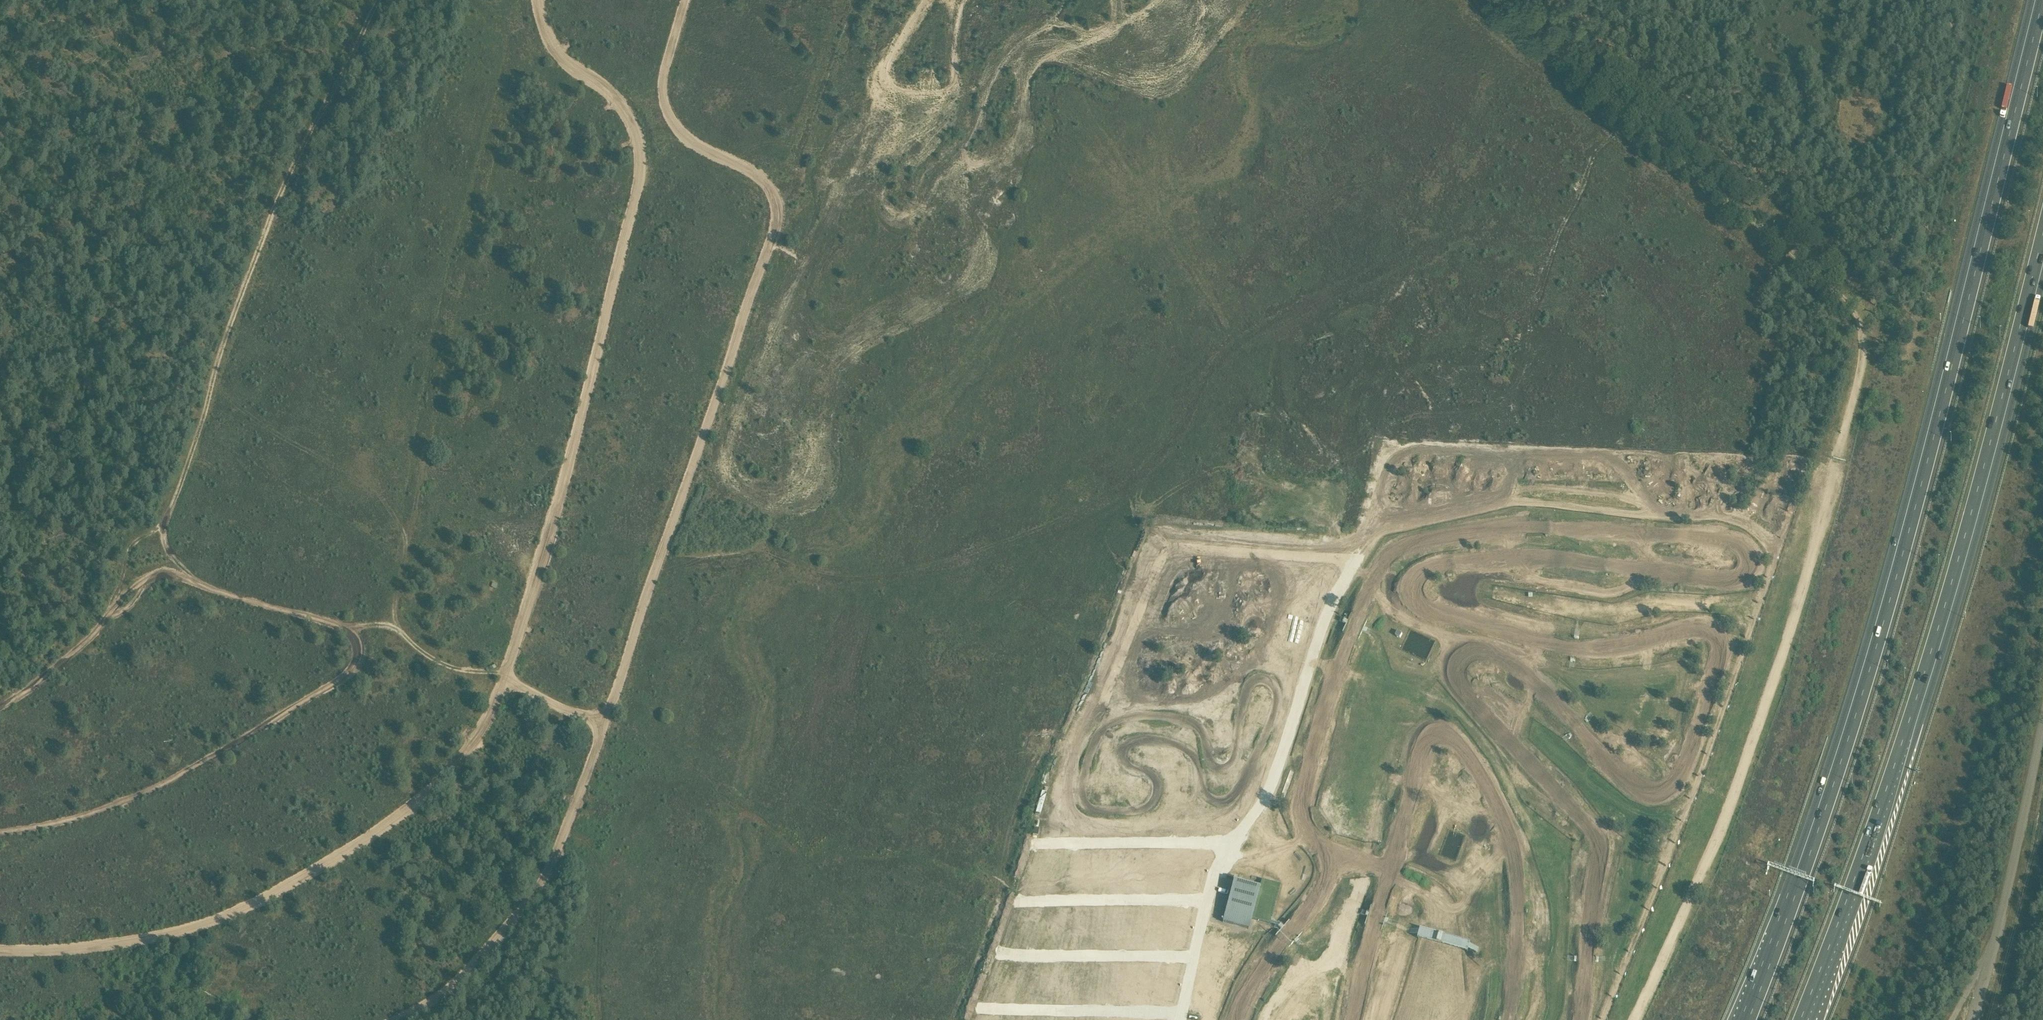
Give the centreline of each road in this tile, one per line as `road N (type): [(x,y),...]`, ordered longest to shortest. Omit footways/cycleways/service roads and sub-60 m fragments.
road 1 (track): [(537,0),(540,29),(628,106),(648,163),(516,652),(493,712),(442,783),(367,842),(225,916),(120,943),(0,948)]
road 2 (track): [(1504,0),(1850,302),(1863,337),(1798,605),(1728,813),(1638,1019)]
road 3 (track): [(686,0),(663,100),(684,128),(764,178),(779,217),(565,838),(530,904),(479,964),(402,1019)]
road 4 (motorway): [(2042,0),(1888,605),(1748,1019)]
road 5 (track): [(0,832),(101,810),(176,777),(344,678),(359,651),(345,628),(158,574),(141,580),(76,661),(0,703)]
road 6 (motorway): [(1799,1019),(1933,646),(2042,236)]
road 7 (track): [(108,617),(127,552),(167,518),(269,220),(378,0)]
road 8 (unclassified): [(1972,1019),(2042,722)]
road 9 (track): [(348,631),(398,629),(447,666),(498,673),(605,725)]

